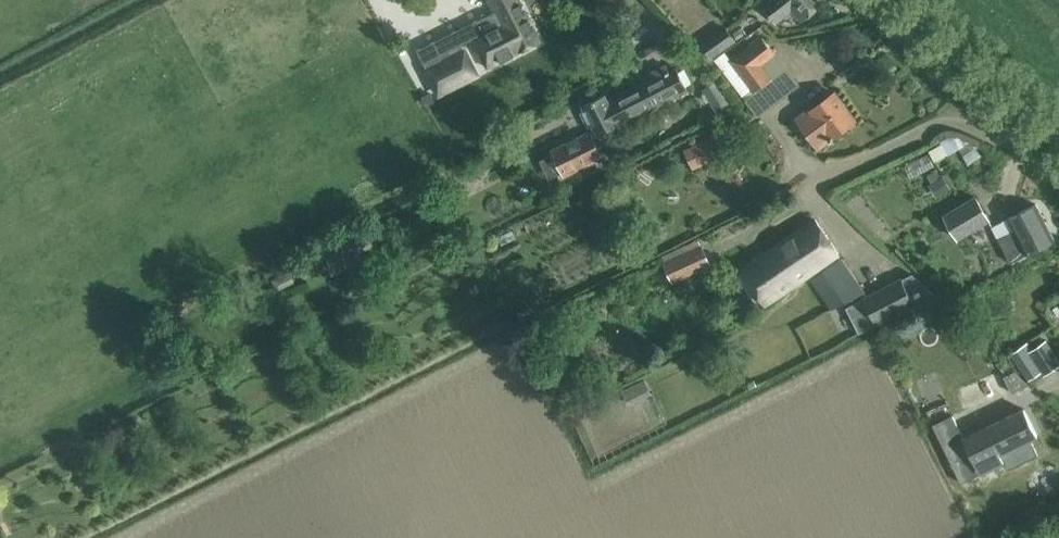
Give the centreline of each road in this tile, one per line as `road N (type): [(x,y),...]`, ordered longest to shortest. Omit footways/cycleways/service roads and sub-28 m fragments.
road 1 (unclassified): [(1058,161),(877,0)]

